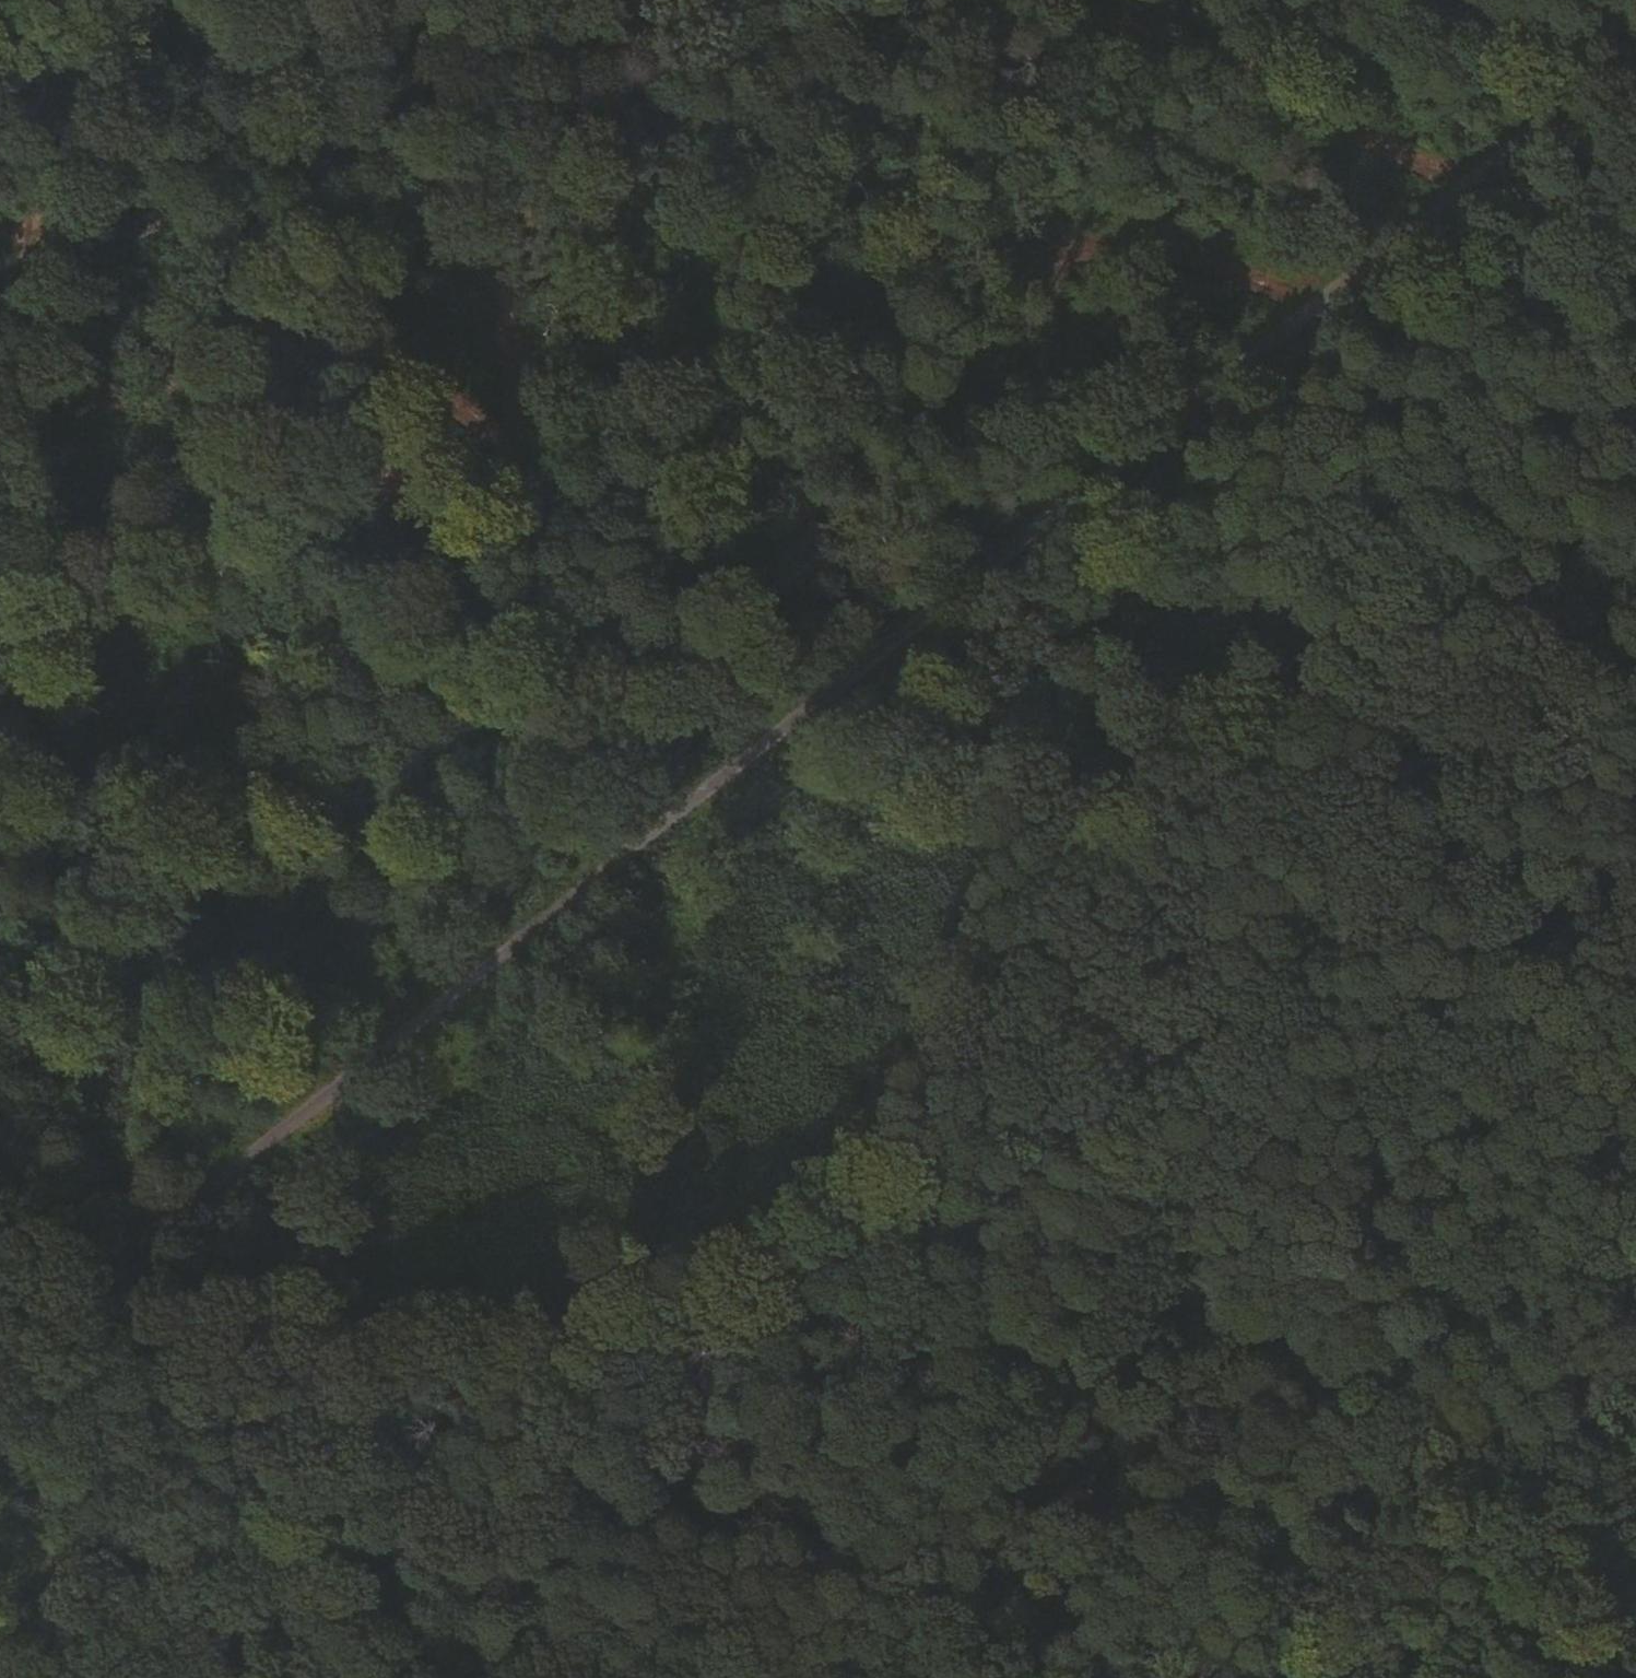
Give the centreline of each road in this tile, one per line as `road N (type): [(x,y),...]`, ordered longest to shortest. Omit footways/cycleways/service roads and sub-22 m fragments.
road 1 (unknown): [(316,1677),(99,1574),(0,1544)]

